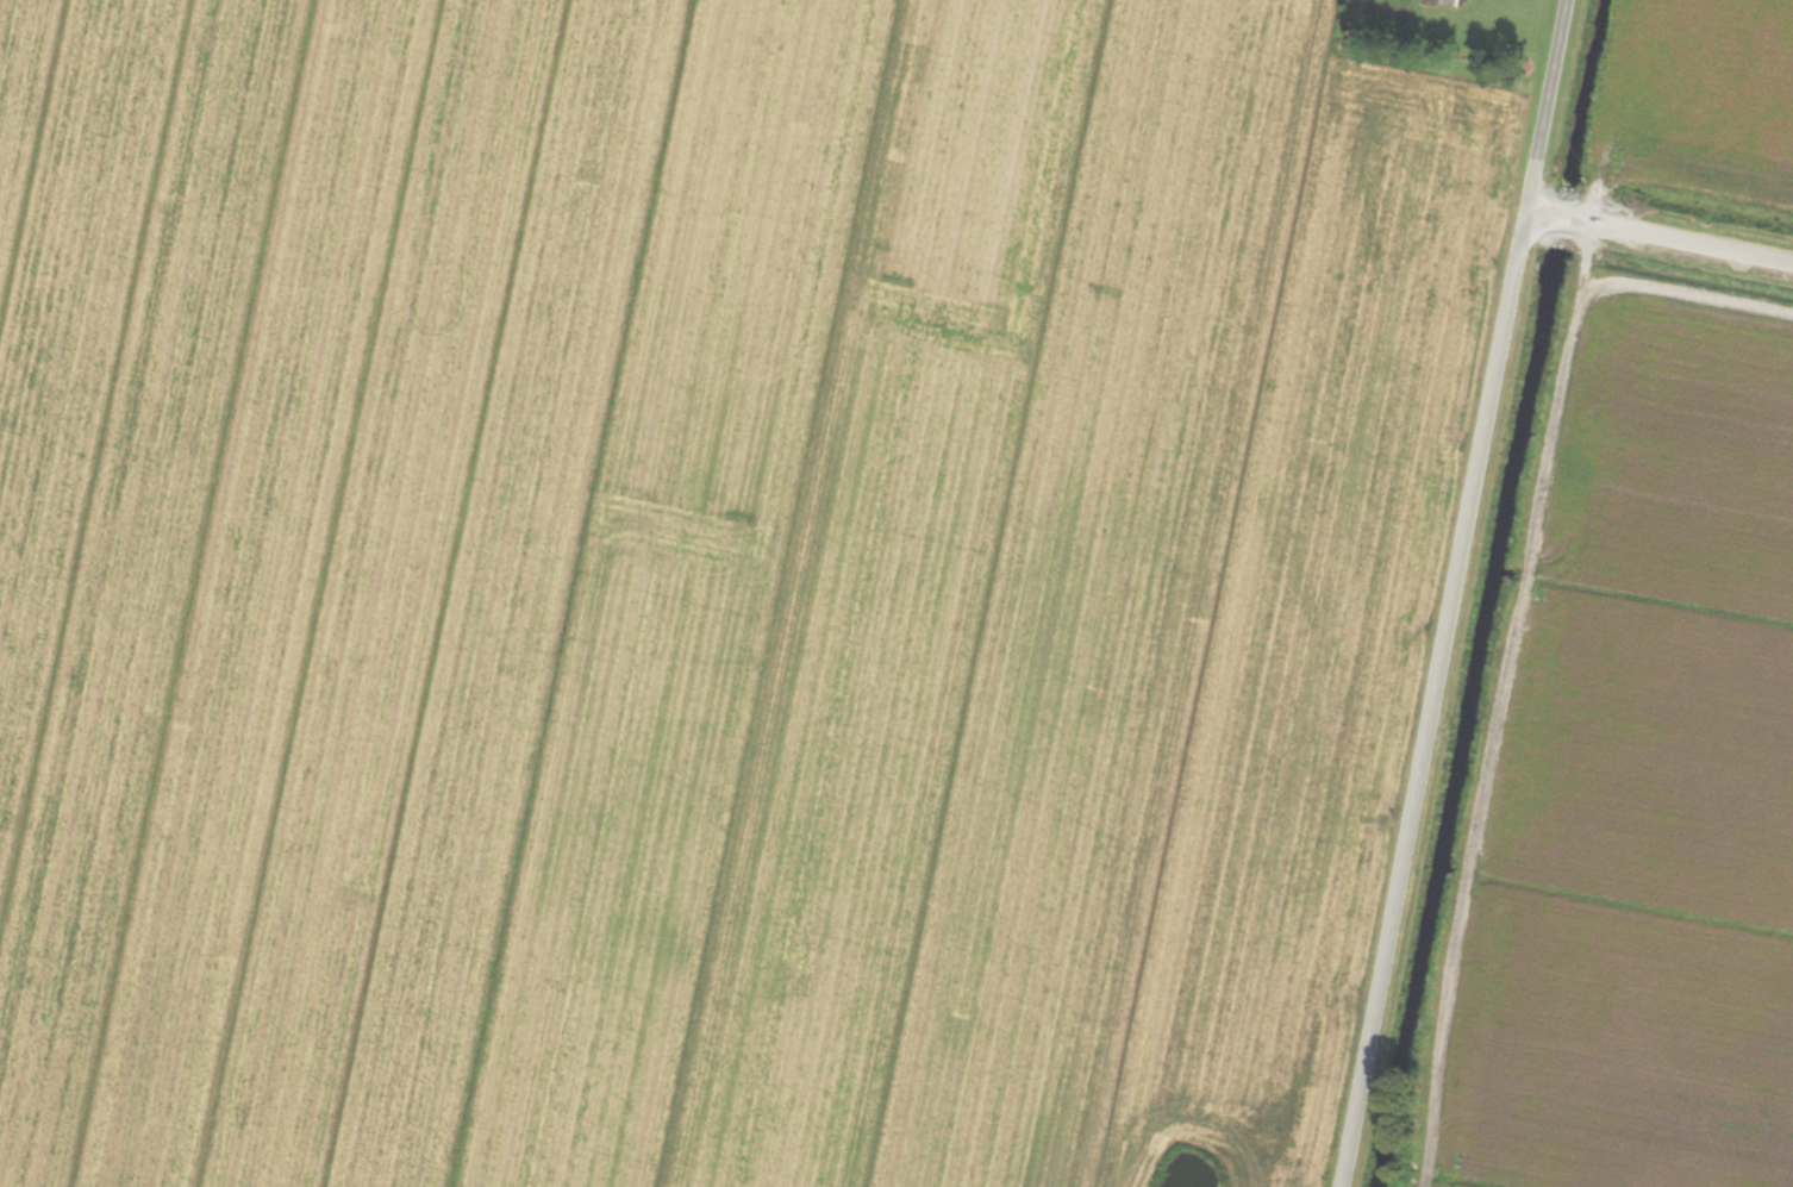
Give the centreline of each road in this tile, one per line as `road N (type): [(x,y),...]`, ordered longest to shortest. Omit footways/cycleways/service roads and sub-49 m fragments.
road 1 (residential): [(1344,1186),(1568,0)]

